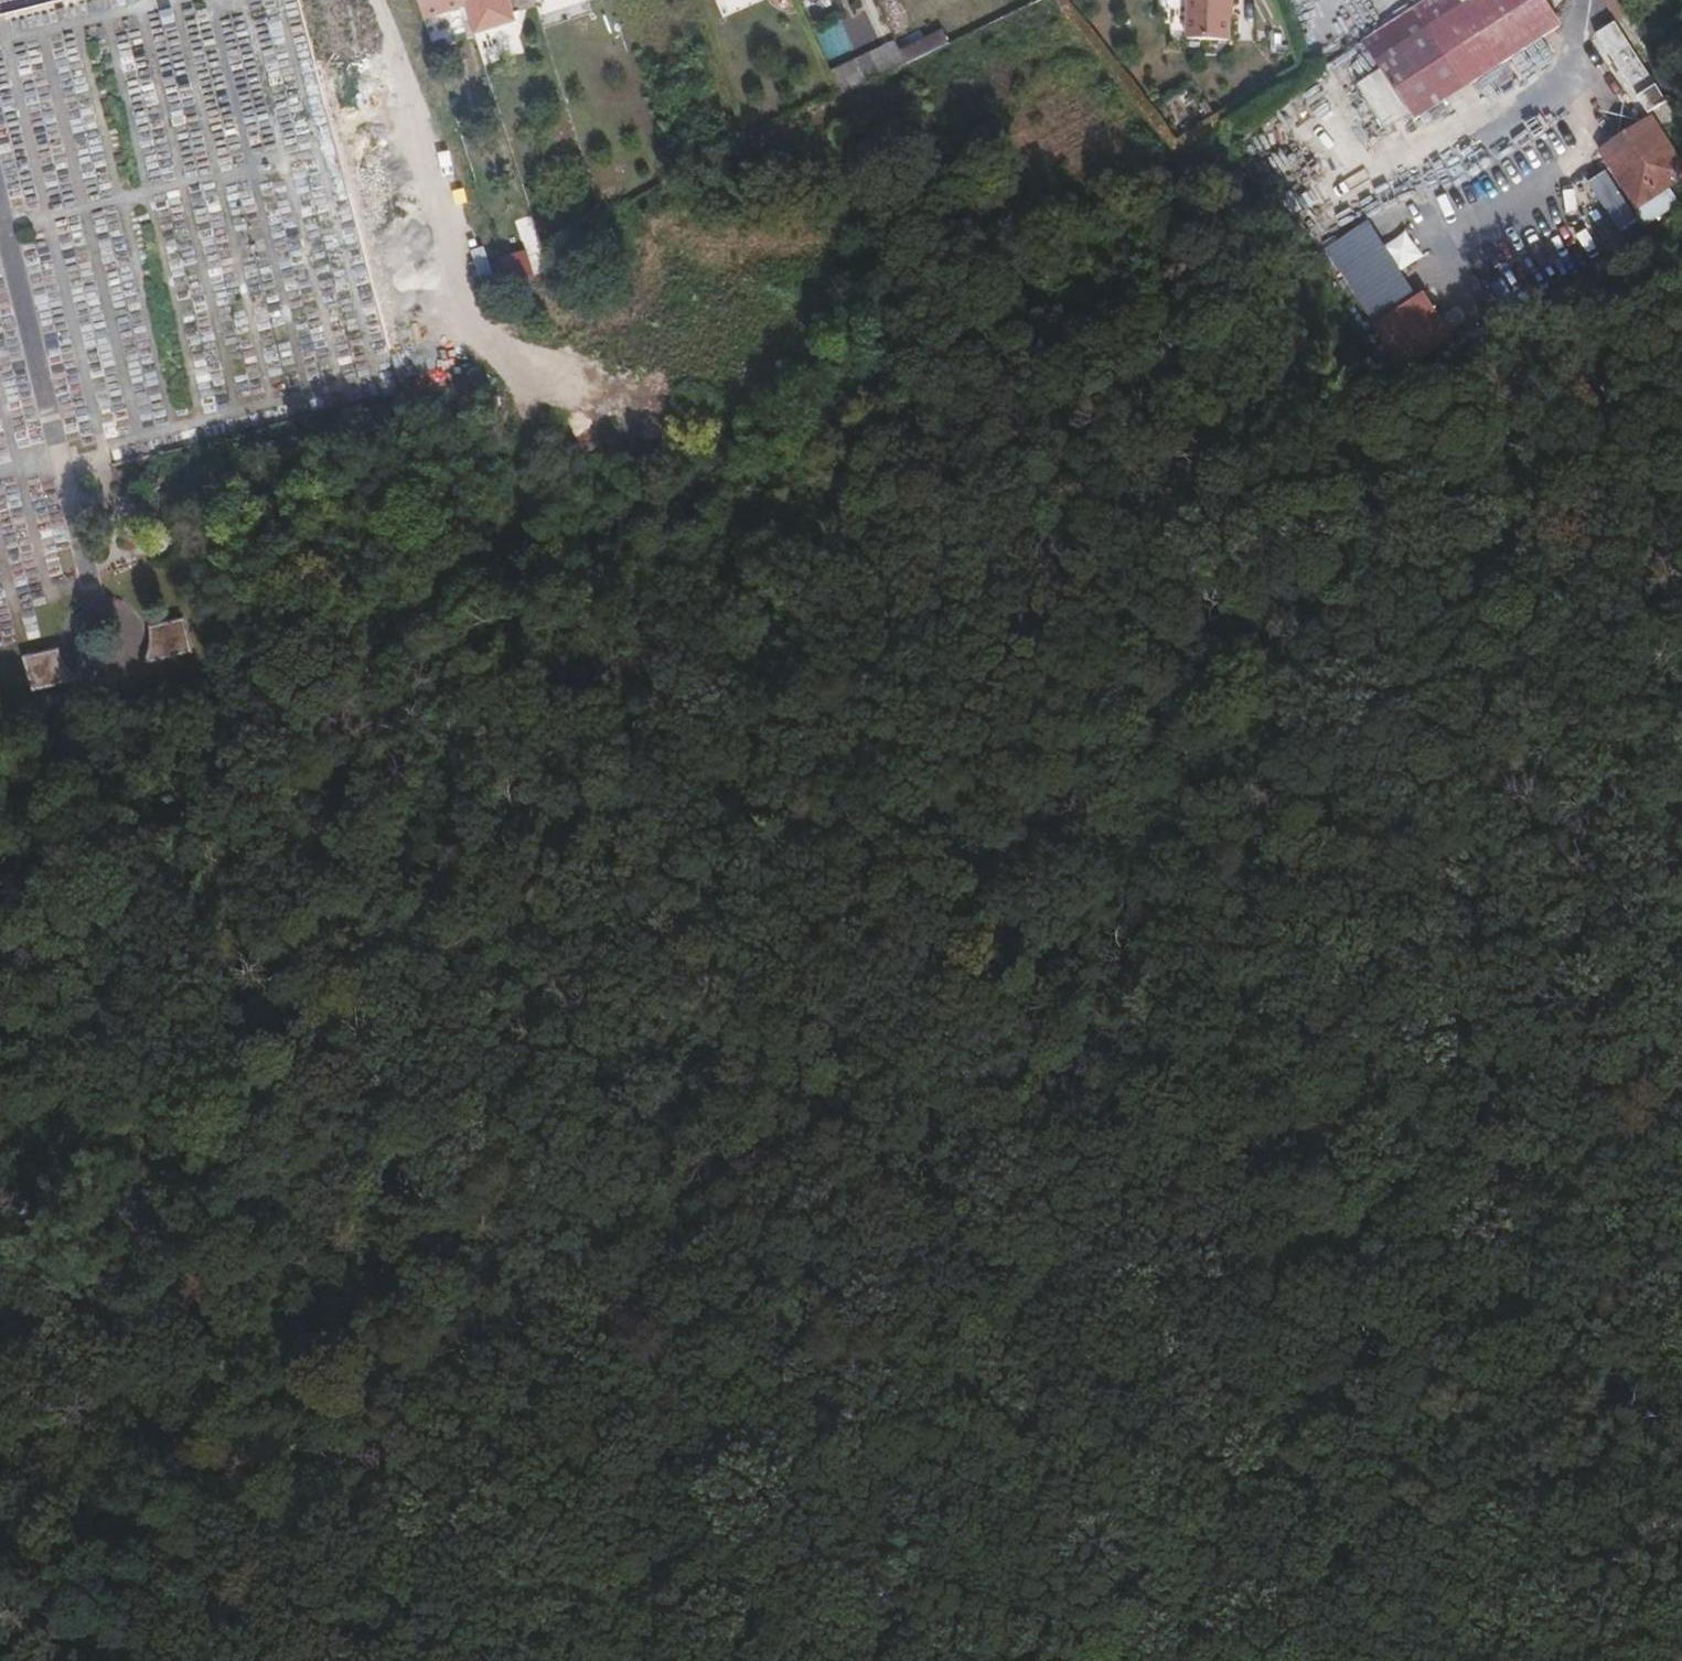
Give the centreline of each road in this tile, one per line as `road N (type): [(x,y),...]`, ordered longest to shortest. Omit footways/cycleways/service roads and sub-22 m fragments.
road 1 (track): [(513,373),(384,0)]

